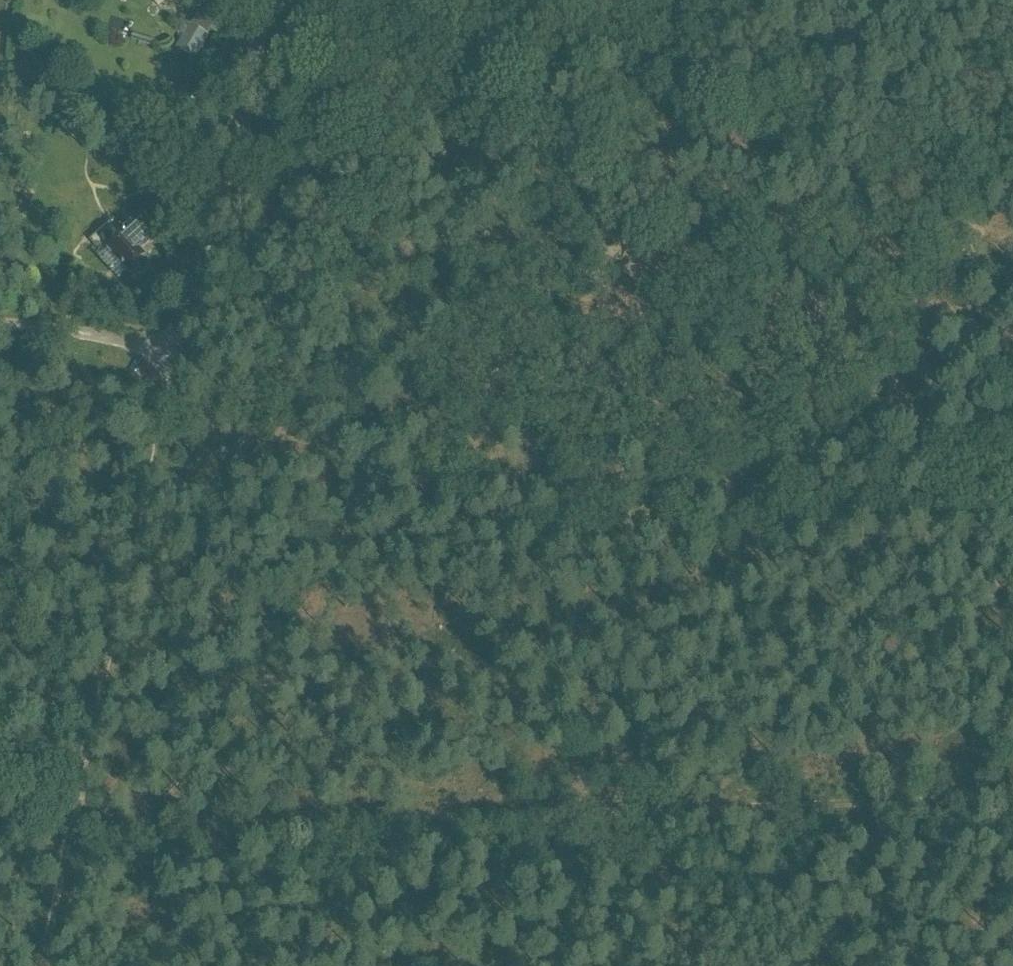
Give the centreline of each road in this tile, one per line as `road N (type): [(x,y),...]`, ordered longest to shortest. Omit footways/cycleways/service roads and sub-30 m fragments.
road 1 (track): [(0,834),(1012,800)]
road 2 (track): [(29,965),(167,393),(164,347)]
road 3 (unclassified): [(164,347),(182,329),(240,159),(246,84),(273,0)]
road 4 (unclassified): [(164,347),(0,324)]

